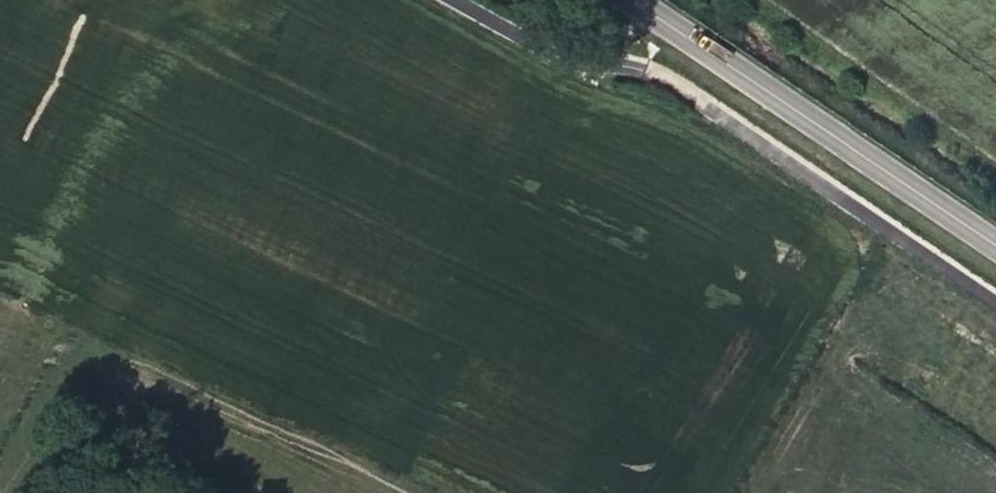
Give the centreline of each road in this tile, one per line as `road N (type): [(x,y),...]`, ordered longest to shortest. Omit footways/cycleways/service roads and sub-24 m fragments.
road 1 (secondary): [(995,245),(631,0)]

